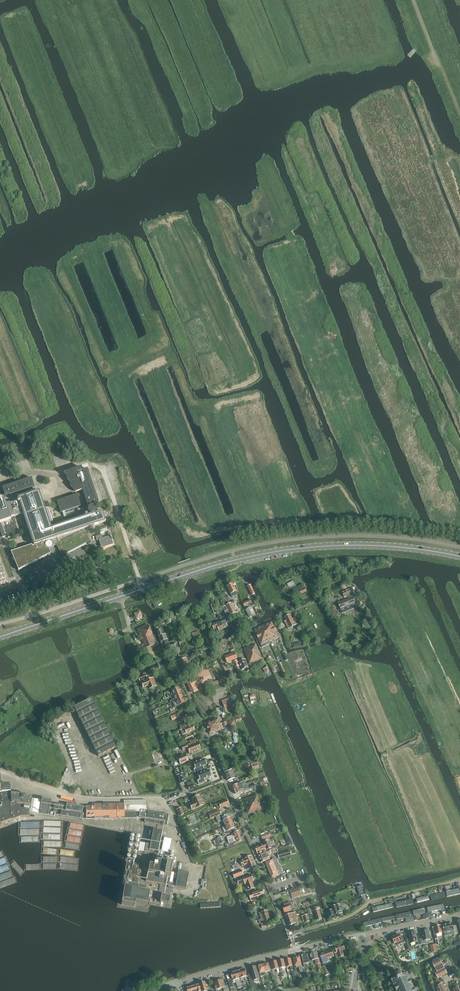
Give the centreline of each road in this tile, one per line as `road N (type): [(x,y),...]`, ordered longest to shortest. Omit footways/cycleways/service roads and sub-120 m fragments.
road 1 (secondary): [(0,637),(254,556),(335,545),(406,548)]
road 2 (residential): [(290,933),(459,881)]
road 3 (unclassified): [(0,775),(86,799),(167,801)]
road 4 (unclassified): [(290,933),(225,780)]
road 5 (residential): [(173,982),(295,949)]
road 6 (track): [(459,116),(415,0)]

